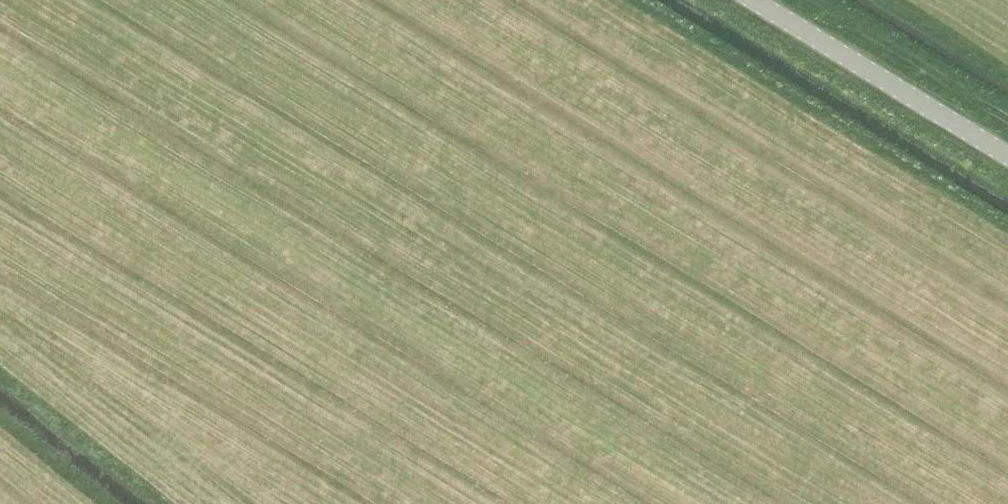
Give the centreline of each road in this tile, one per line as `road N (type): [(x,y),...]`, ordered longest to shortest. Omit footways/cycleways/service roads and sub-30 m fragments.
road 1 (tertiary): [(1007,156),(753,0)]

